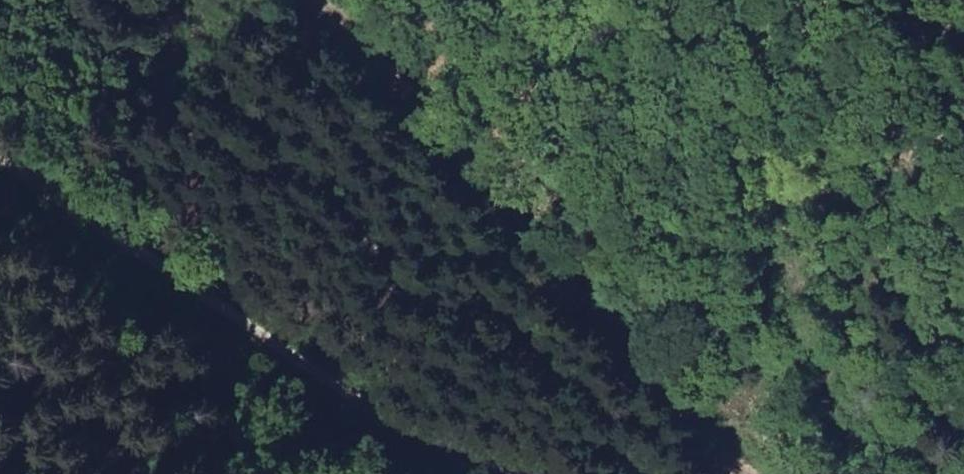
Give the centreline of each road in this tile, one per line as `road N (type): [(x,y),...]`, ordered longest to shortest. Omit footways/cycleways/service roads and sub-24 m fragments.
road 1 (track): [(305,0),(563,248),(693,404),(739,473)]
road 2 (track): [(529,473),(392,425),(0,165)]

